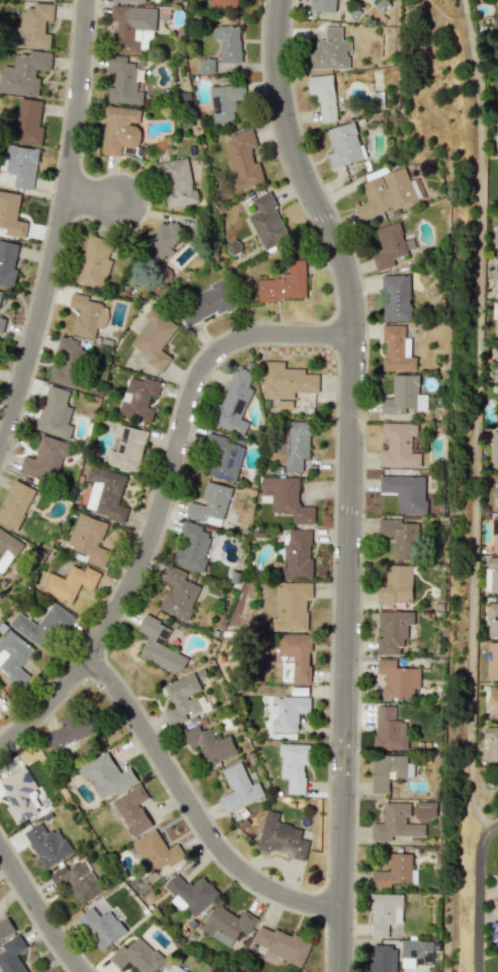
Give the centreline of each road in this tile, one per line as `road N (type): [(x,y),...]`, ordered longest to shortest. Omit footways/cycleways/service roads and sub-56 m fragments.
road 1 (residential): [(281,0),(277,58),(286,124),(340,251),(354,310),(342,971)]
road 2 (residential): [(0,748),(80,668),(130,588),(195,386),(215,356),(265,334),(355,336)]
road 3 (residential): [(87,0),(57,241),(0,450)]
road 4 (residential): [(88,657),(126,700),(237,869),(294,901),(343,908)]
road 5 (residential): [(0,847),(81,971)]

